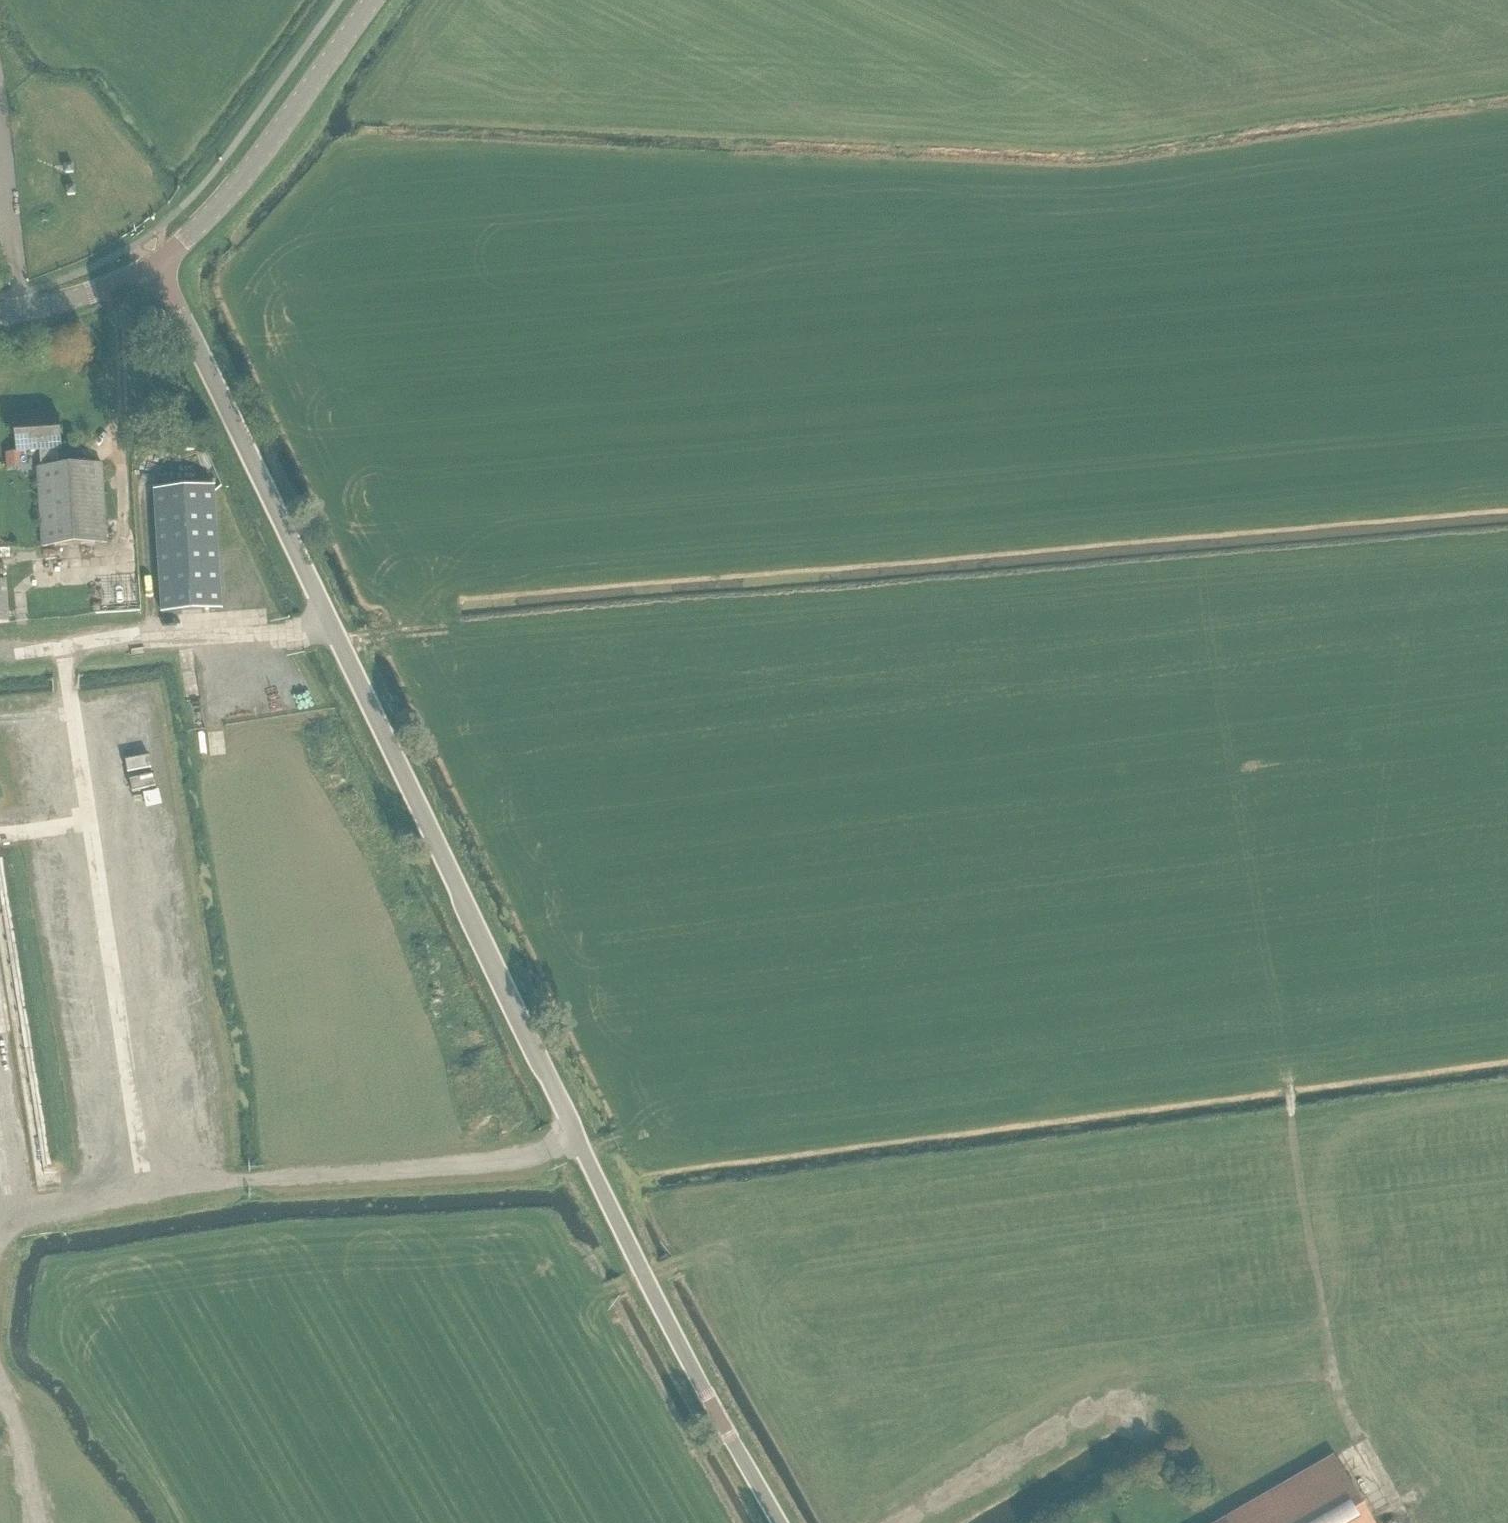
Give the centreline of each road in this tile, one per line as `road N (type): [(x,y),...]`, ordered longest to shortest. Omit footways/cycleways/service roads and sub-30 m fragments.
road 1 (tertiary): [(780,1522),(584,1156),(157,266)]
road 2 (tertiary): [(157,266),(255,161),(372,0)]
road 3 (tertiary): [(0,315),(86,295),(157,266)]

